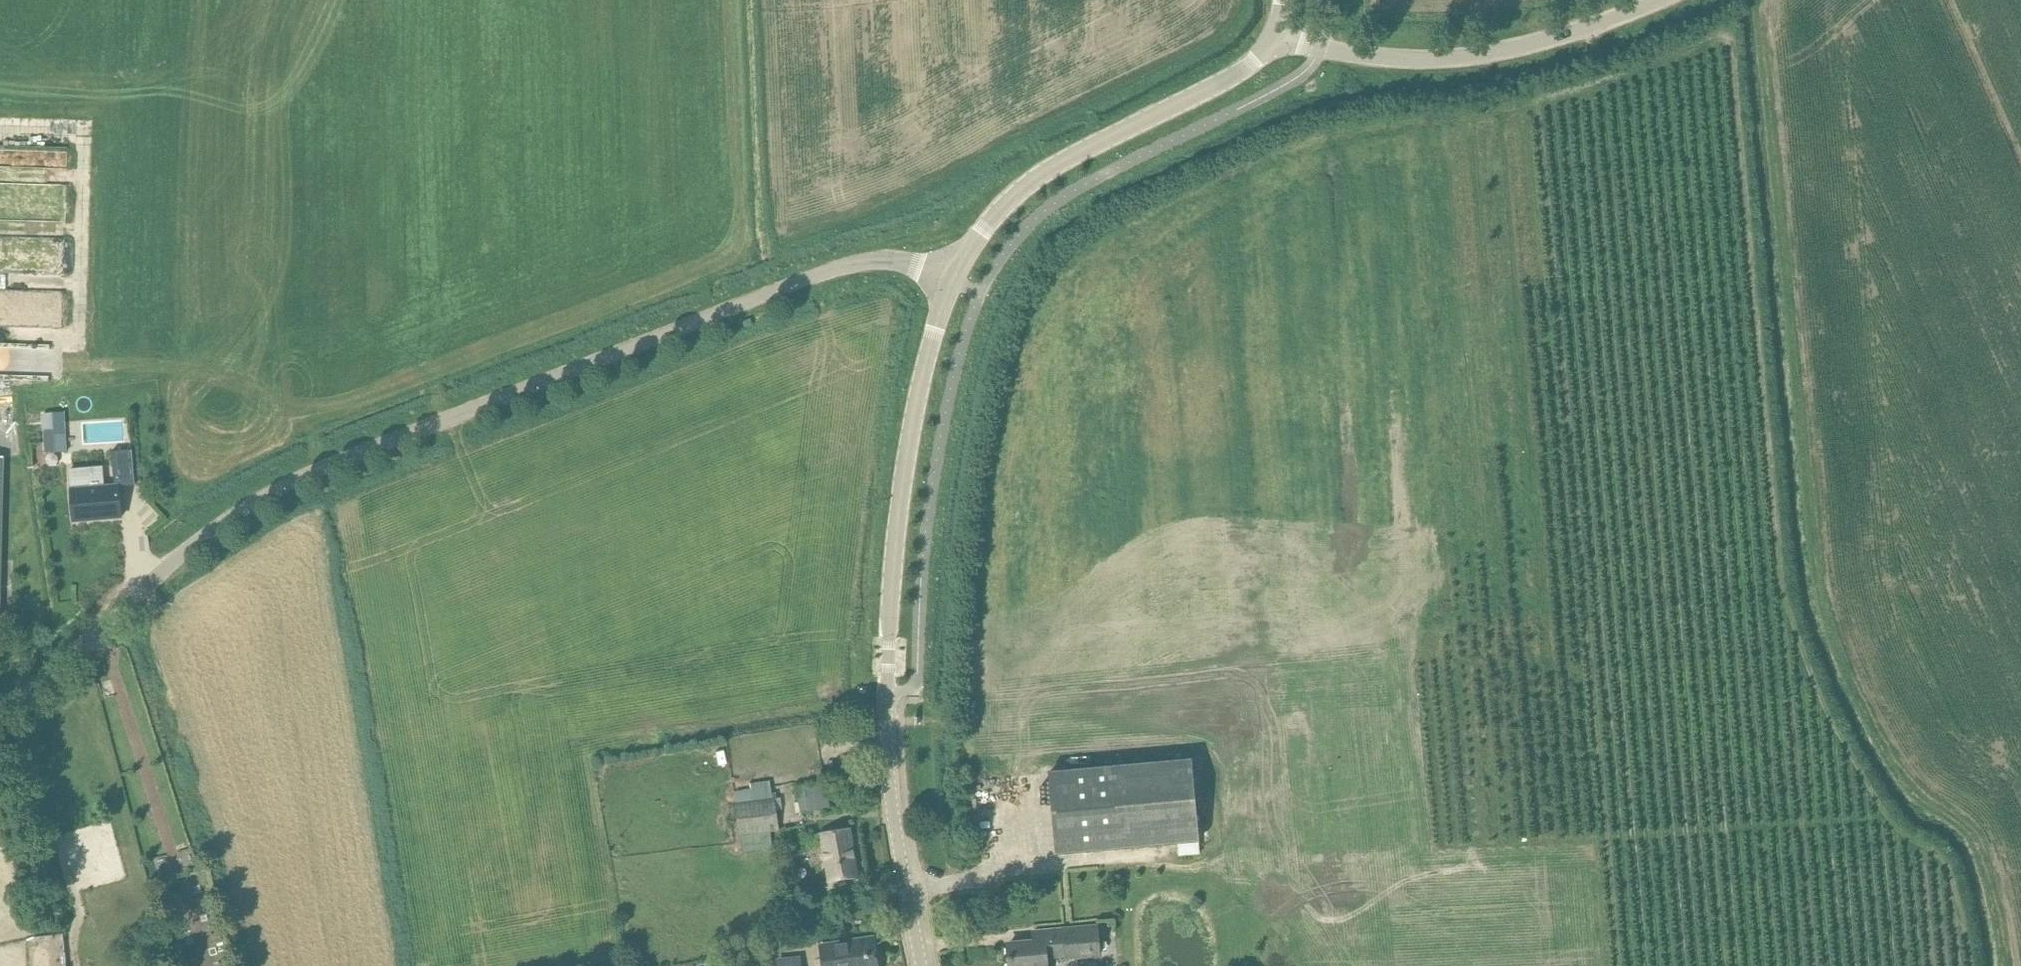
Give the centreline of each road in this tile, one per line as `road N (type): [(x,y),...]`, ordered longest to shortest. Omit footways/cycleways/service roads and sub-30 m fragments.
road 1 (unclassified): [(0,713),(176,561),(315,472),(831,269),(885,260),(953,284)]
road 2 (tertiary): [(922,965),(890,791),(886,698),(907,461),(925,364),(953,284)]
road 3 (tertiary): [(953,284),(986,223),(1046,172),(1218,88),(1279,40)]
road 4 (unclassified): [(1664,0),(1588,32),(1486,58),(1317,50)]

